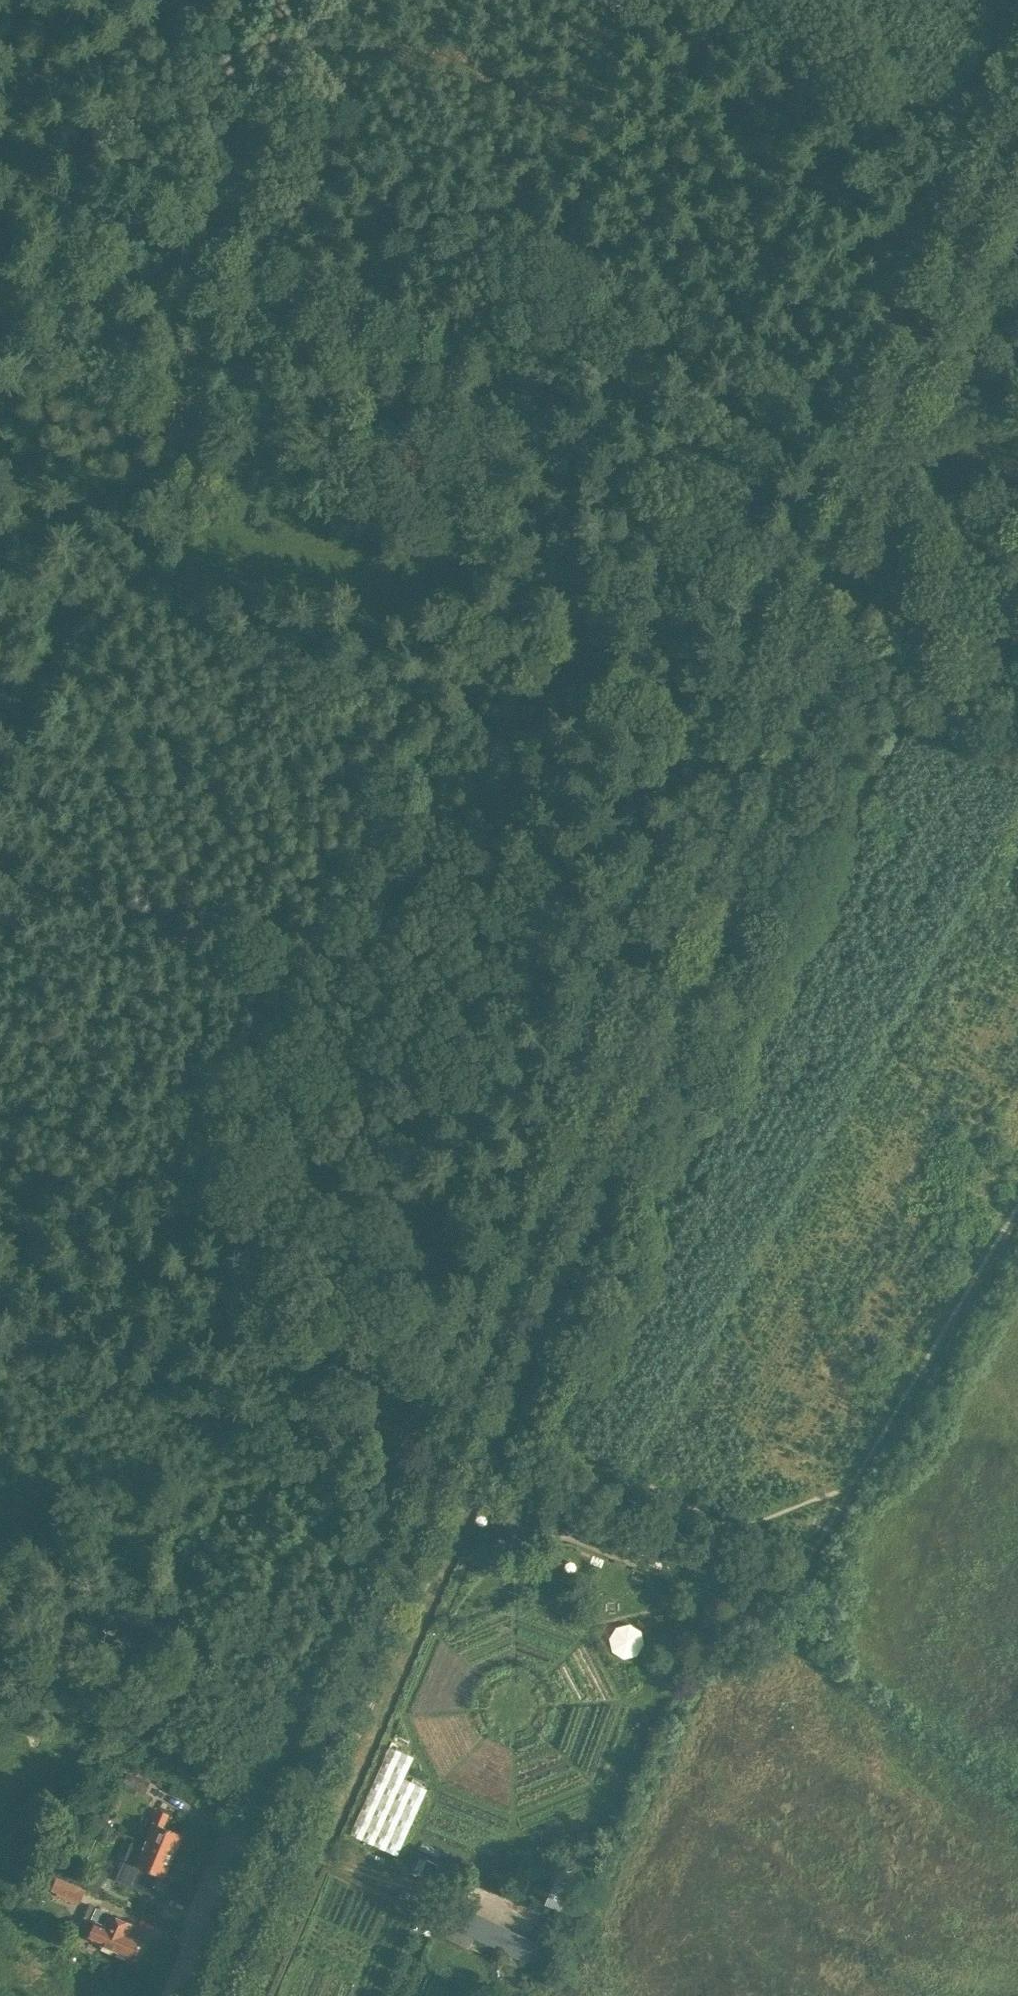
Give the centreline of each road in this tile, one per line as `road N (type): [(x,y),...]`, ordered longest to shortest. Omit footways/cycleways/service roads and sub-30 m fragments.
road 1 (residential): [(232,1960),(1017,112)]
road 2 (track): [(279,1850),(454,1893),(540,1928)]
road 3 (track): [(624,1523),(477,1459)]

